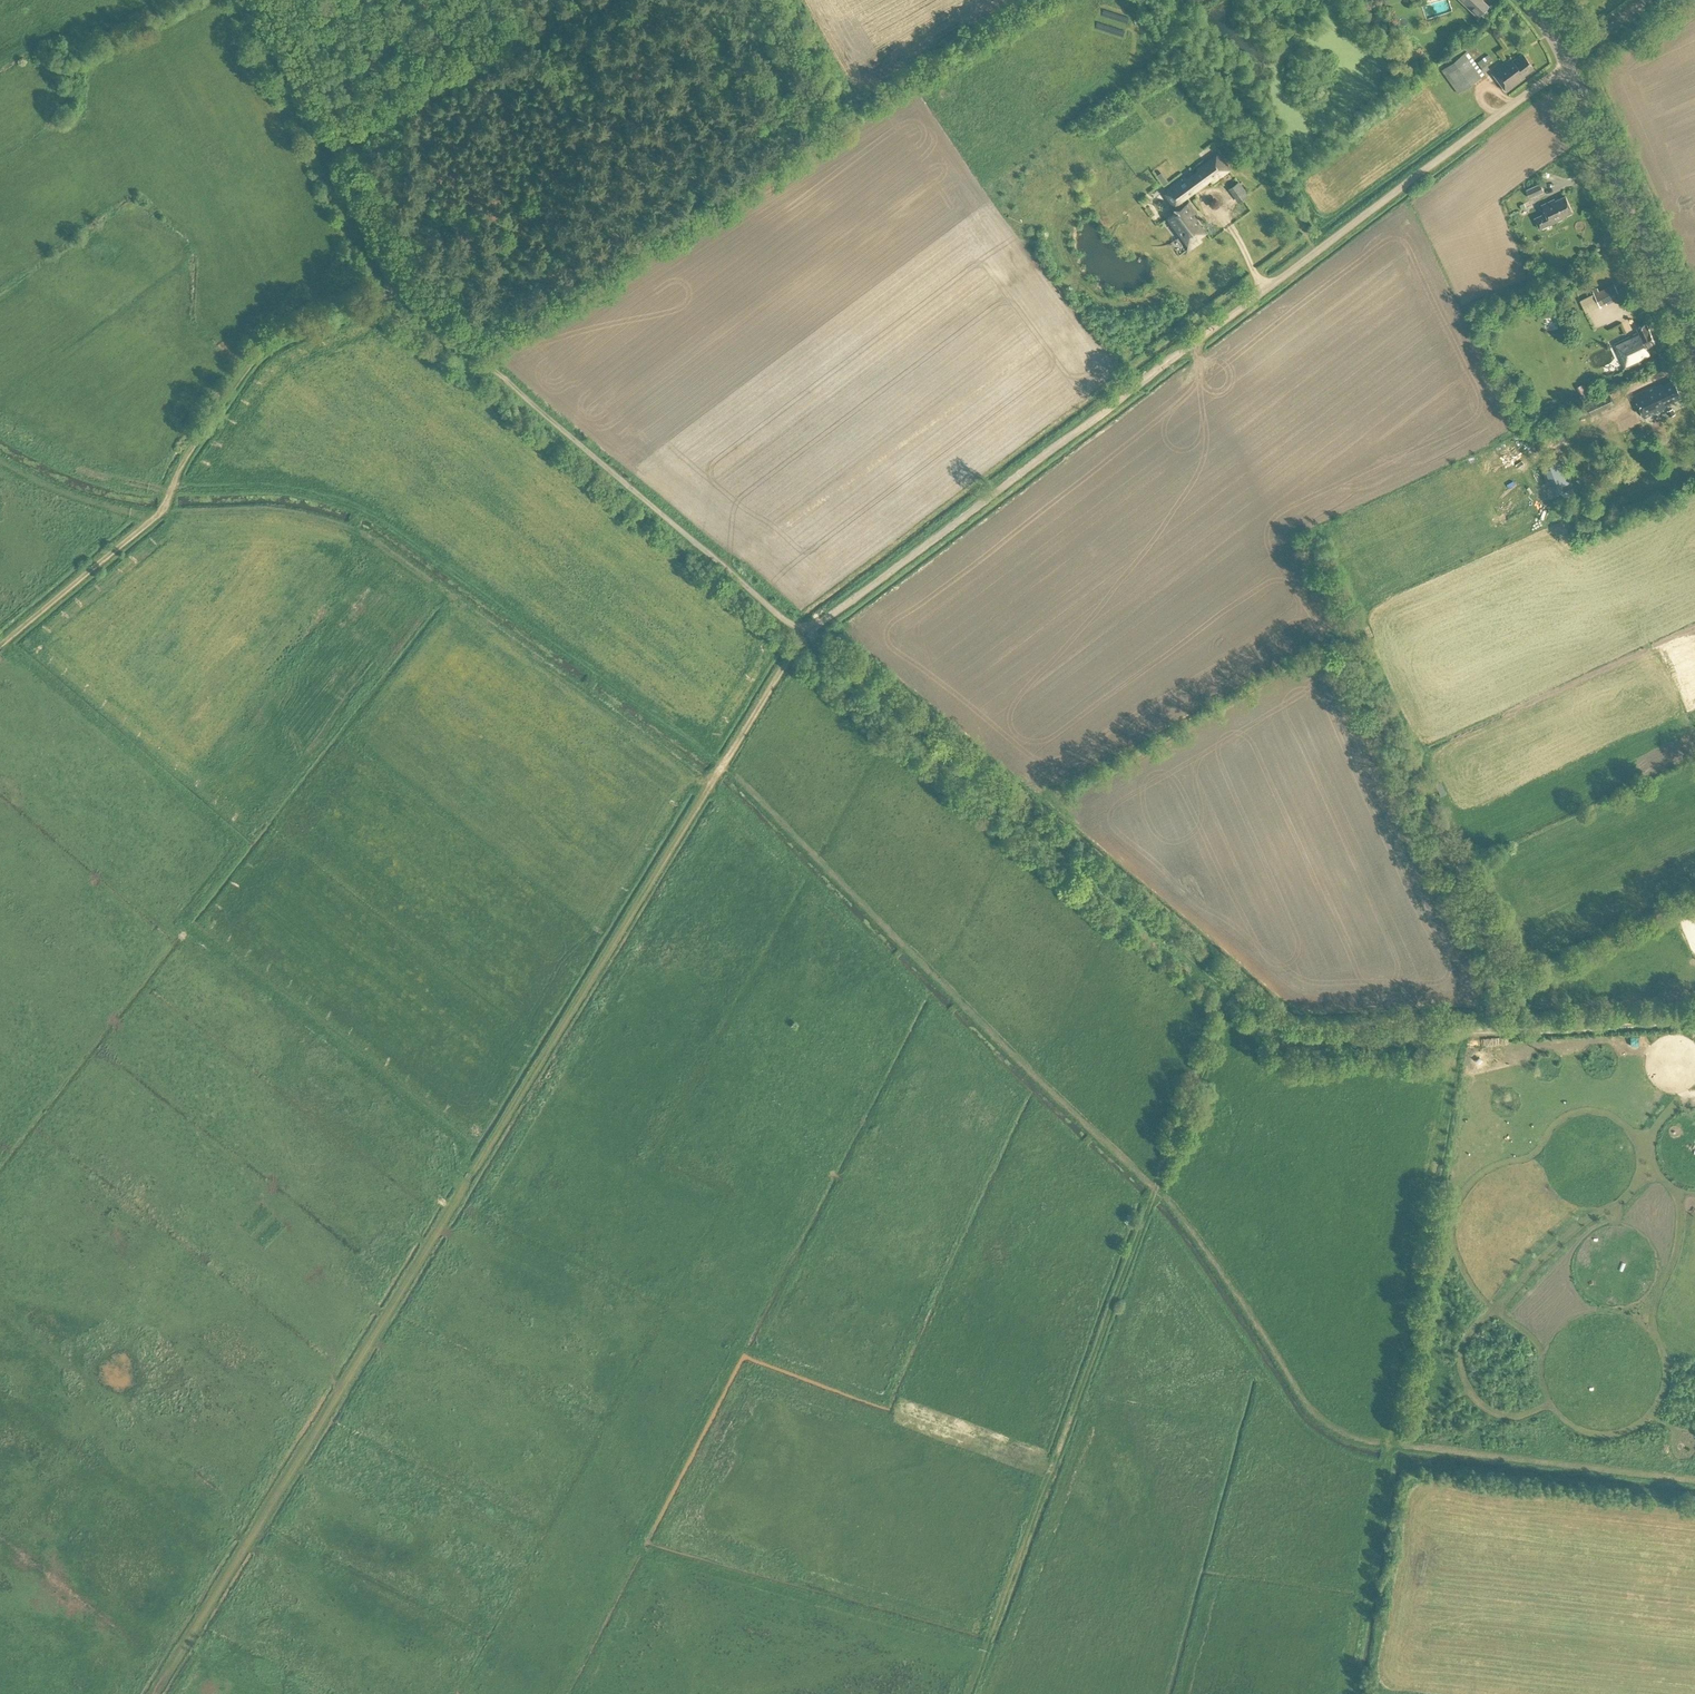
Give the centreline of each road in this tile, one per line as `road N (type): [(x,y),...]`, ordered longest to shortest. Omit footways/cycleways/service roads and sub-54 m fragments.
road 1 (track): [(804,634),(155,1693)]
road 2 (track): [(1694,1021),(1288,1033),(804,634)]
road 3 (track): [(723,764),(1167,1200),(1316,1414),(1336,1430),(1390,1446)]
road 4 (track): [(967,1693),(1148,1207),(1227,1009),(1239,999)]
road 5 (track): [(1348,1693),(1455,1033)]
road 6 (track): [(804,634),(1268,288)]
road 7 (track): [(0,644),(161,511),(186,459),(266,349),(395,292)]
road 8 (track): [(804,634),(395,292)]
road 9 (track): [(1528,1031),(1349,632),(1326,620)]
road 10 (track): [(1268,288),(1565,65)]
road 11 (track): [(395,292),(242,0)]
road 12 (unclassified): [(1694,343),(1565,65)]

